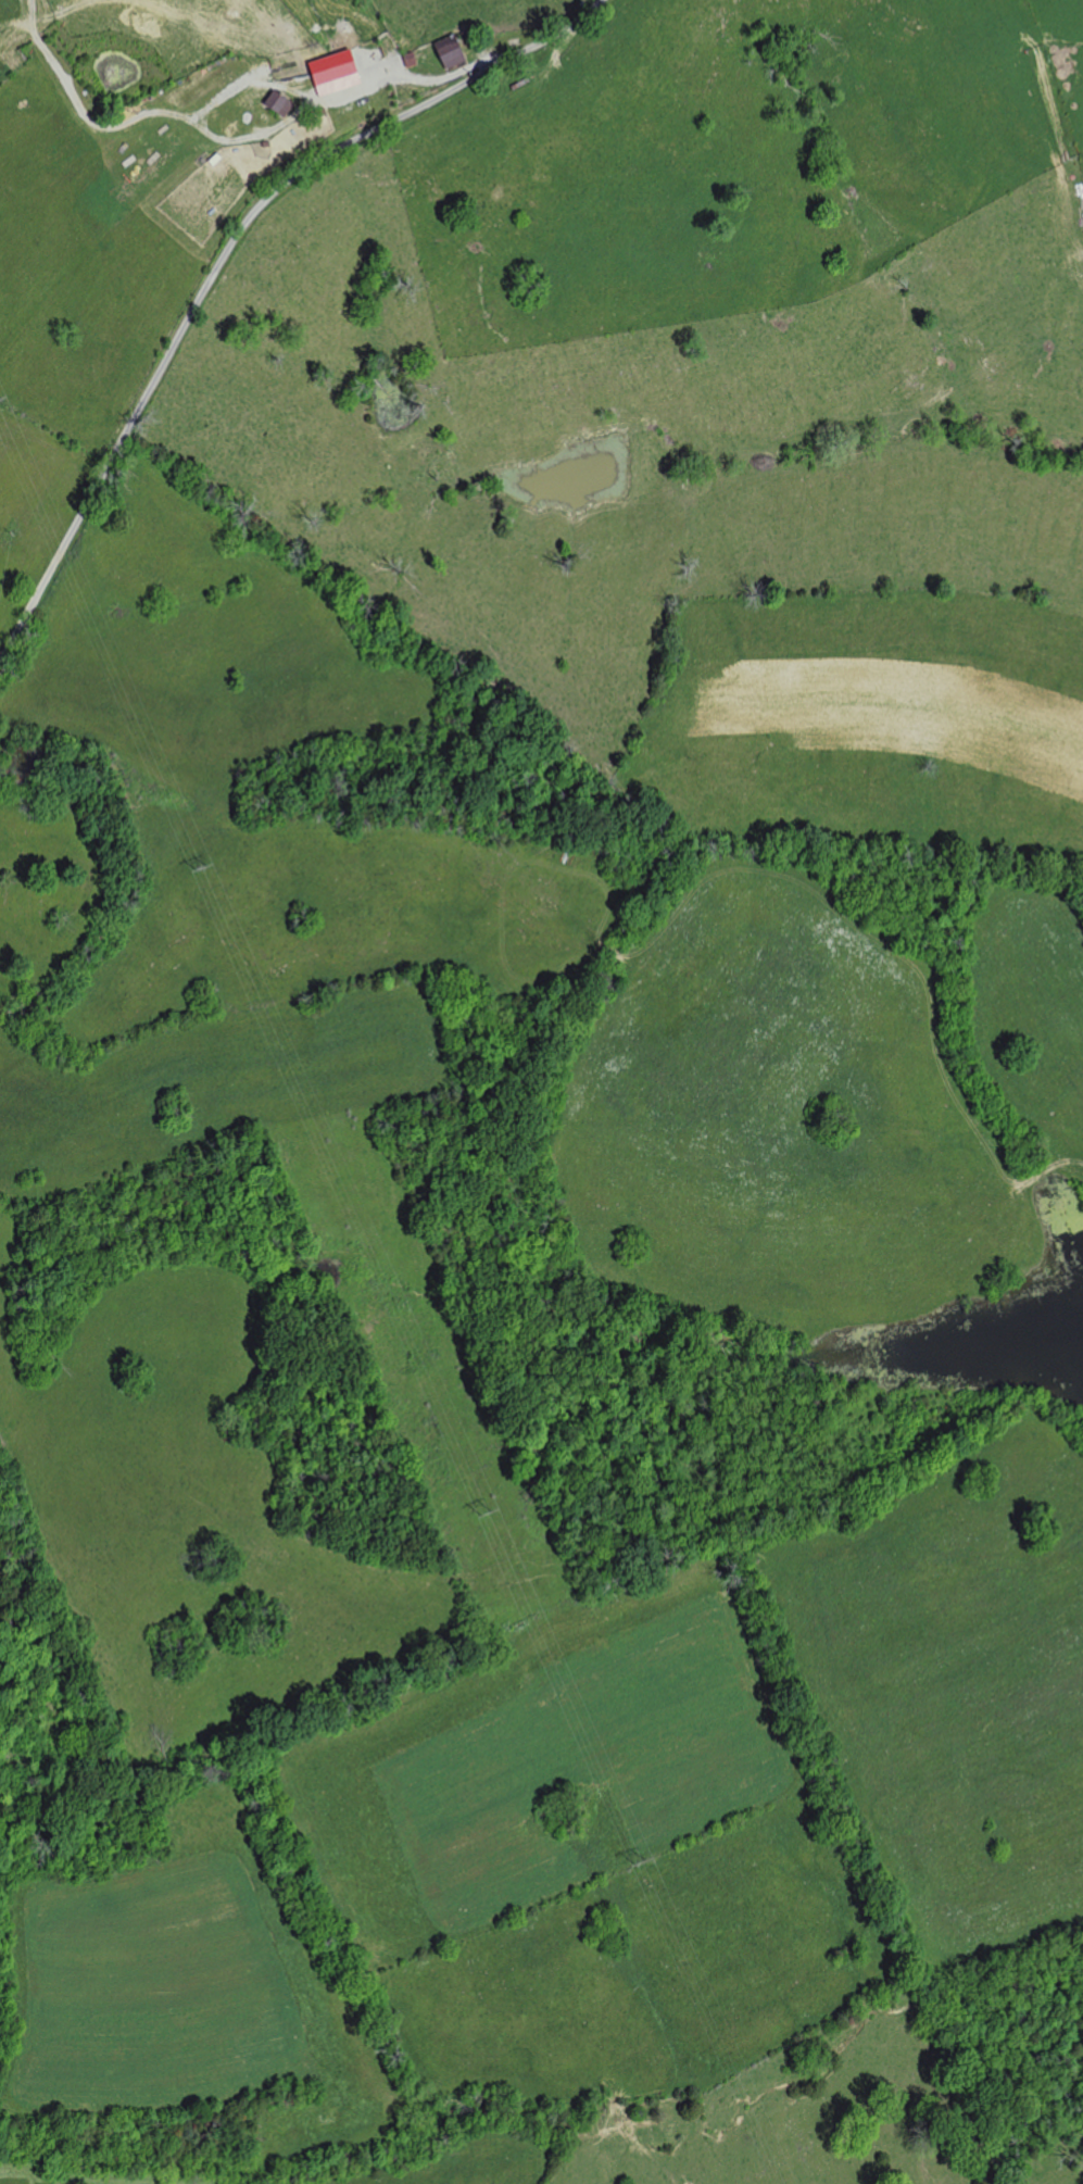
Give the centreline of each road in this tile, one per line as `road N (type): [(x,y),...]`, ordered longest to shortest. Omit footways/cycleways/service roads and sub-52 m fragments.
road 1 (residential): [(0,663),(253,215),(333,151),(561,34),(600,0)]

